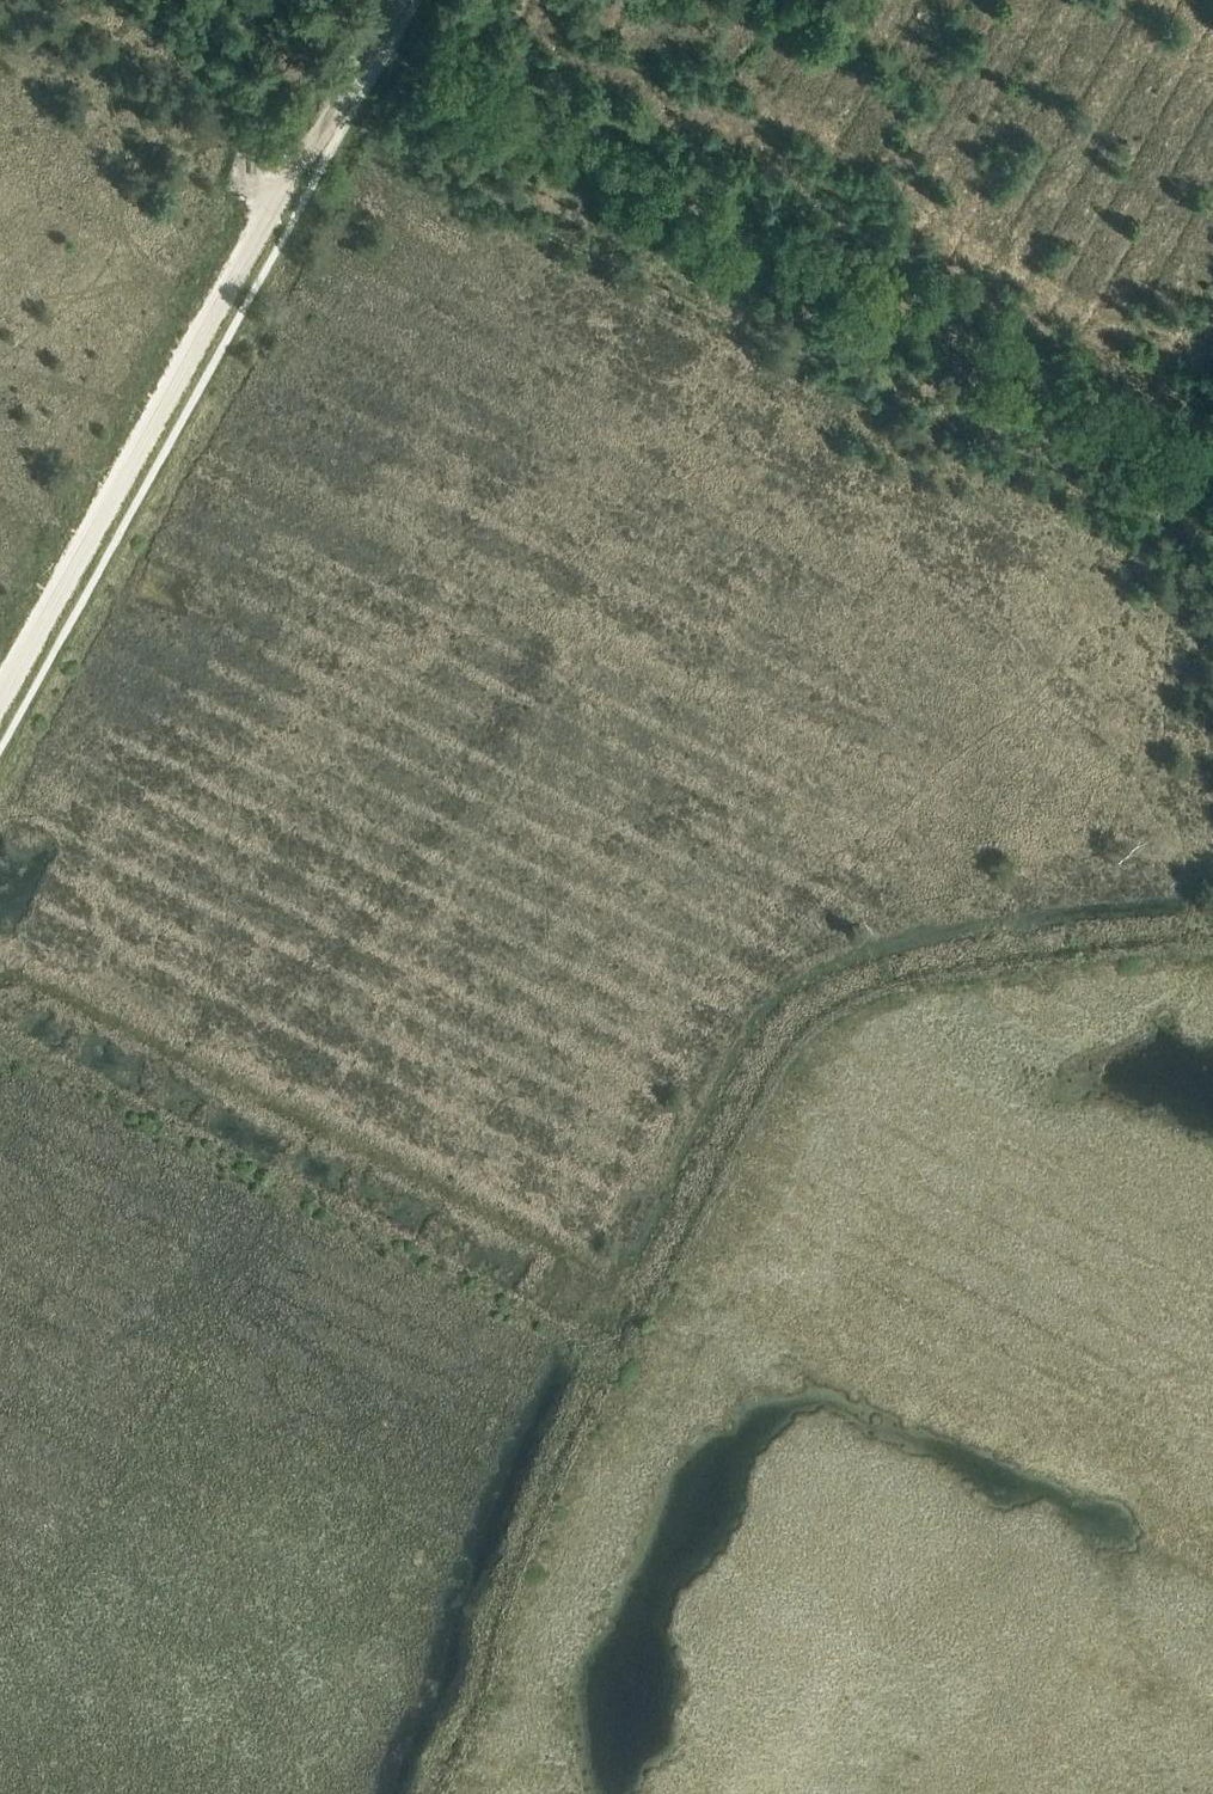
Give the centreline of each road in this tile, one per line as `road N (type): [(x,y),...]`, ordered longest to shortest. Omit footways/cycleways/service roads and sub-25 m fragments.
road 1 (track): [(1212,466),(389,52),(385,38),(405,0)]

